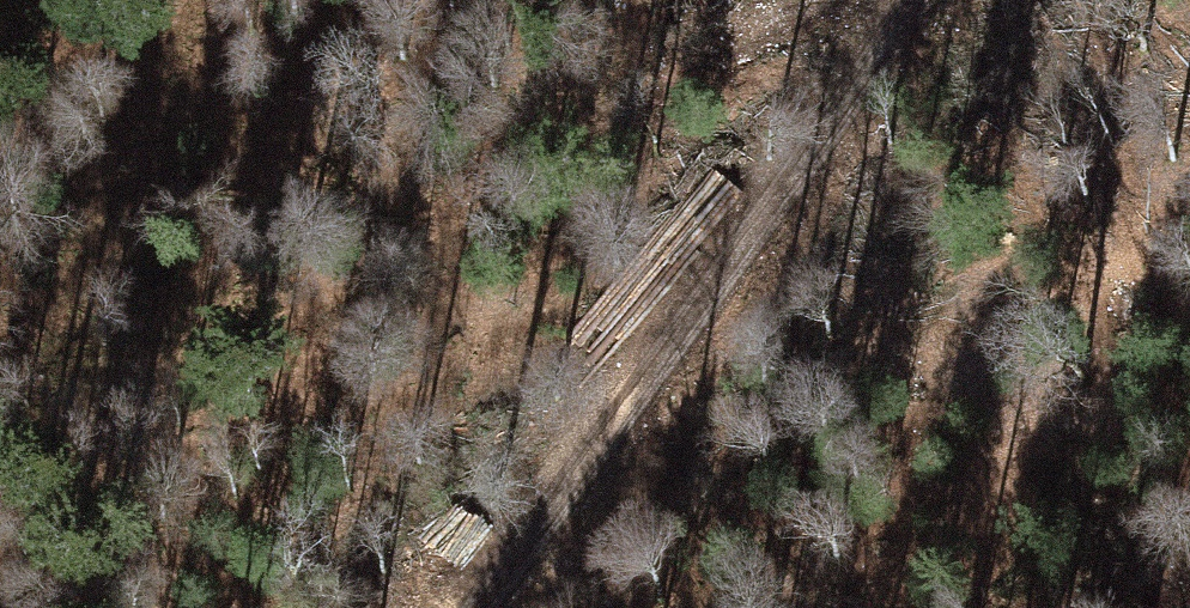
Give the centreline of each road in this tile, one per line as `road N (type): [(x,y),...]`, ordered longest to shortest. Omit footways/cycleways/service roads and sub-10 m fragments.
road 1 (track): [(0,431),(702,0)]
road 2 (track): [(440,607),(879,0)]

